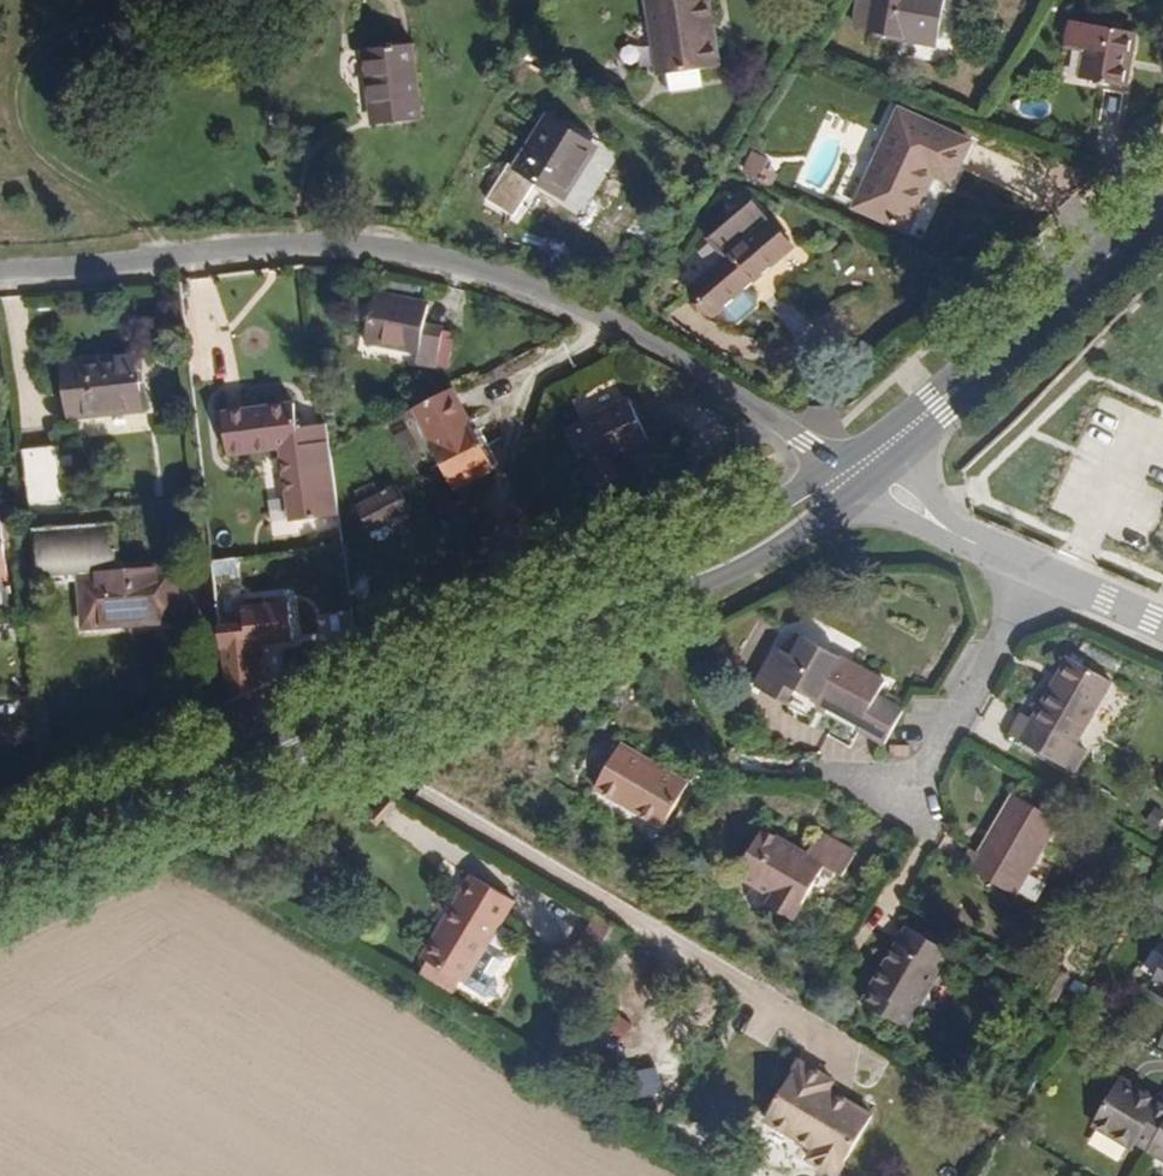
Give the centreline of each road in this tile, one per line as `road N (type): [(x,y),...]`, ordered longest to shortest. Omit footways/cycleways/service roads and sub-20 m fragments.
road 1 (primary): [(0,891),(347,744),(765,533),(854,471)]
road 2 (residential): [(0,271),(255,248),(377,246),(453,258),(618,326),(854,471)]
road 3 (primary): [(854,471),(1013,350),(1162,209)]
road 4 (residential): [(1039,572),(908,810)]
road 5 (residential): [(1039,572),(854,471)]
road 6 (residential): [(1162,628),(1039,572)]

